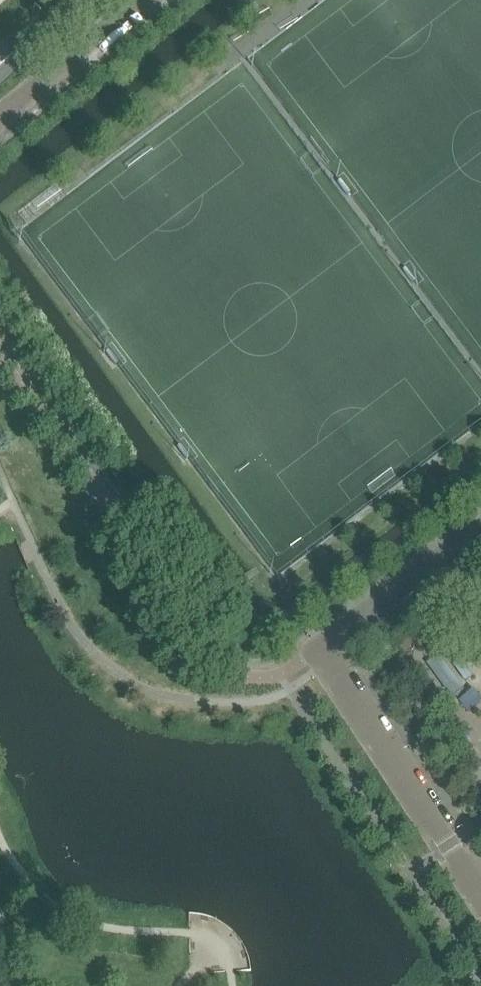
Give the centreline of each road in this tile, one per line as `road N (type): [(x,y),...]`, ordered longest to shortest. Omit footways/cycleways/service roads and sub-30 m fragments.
road 1 (residential): [(321,648),(480,893)]
road 2 (residential): [(321,648),(480,531)]

